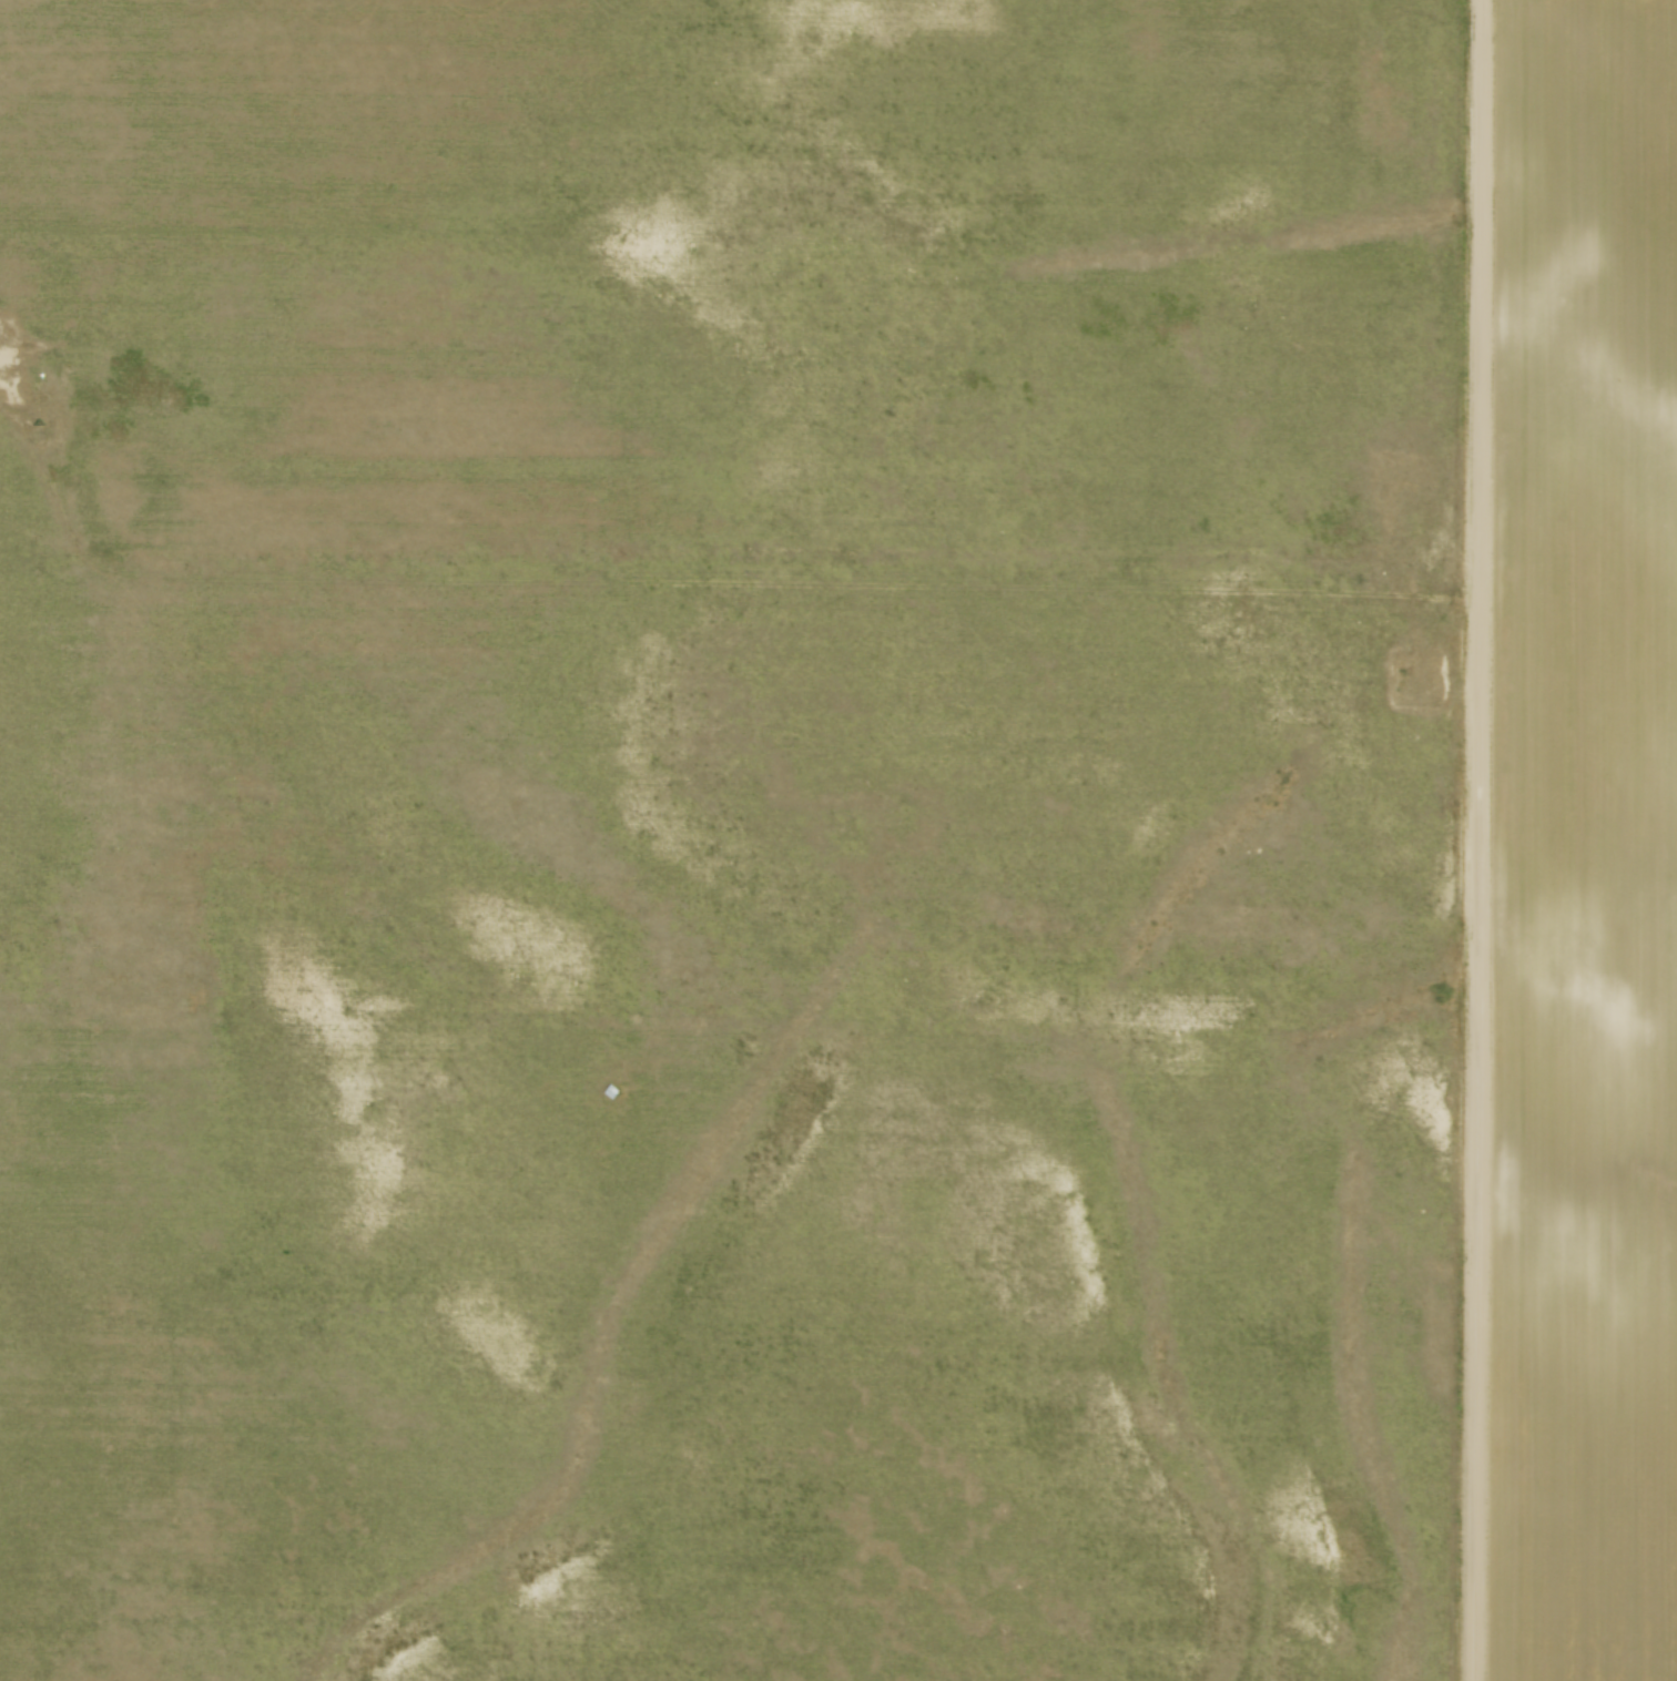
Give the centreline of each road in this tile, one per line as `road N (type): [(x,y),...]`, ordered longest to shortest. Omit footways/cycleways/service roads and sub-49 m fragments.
road 1 (residential): [(1474,1680),(1482,0)]

